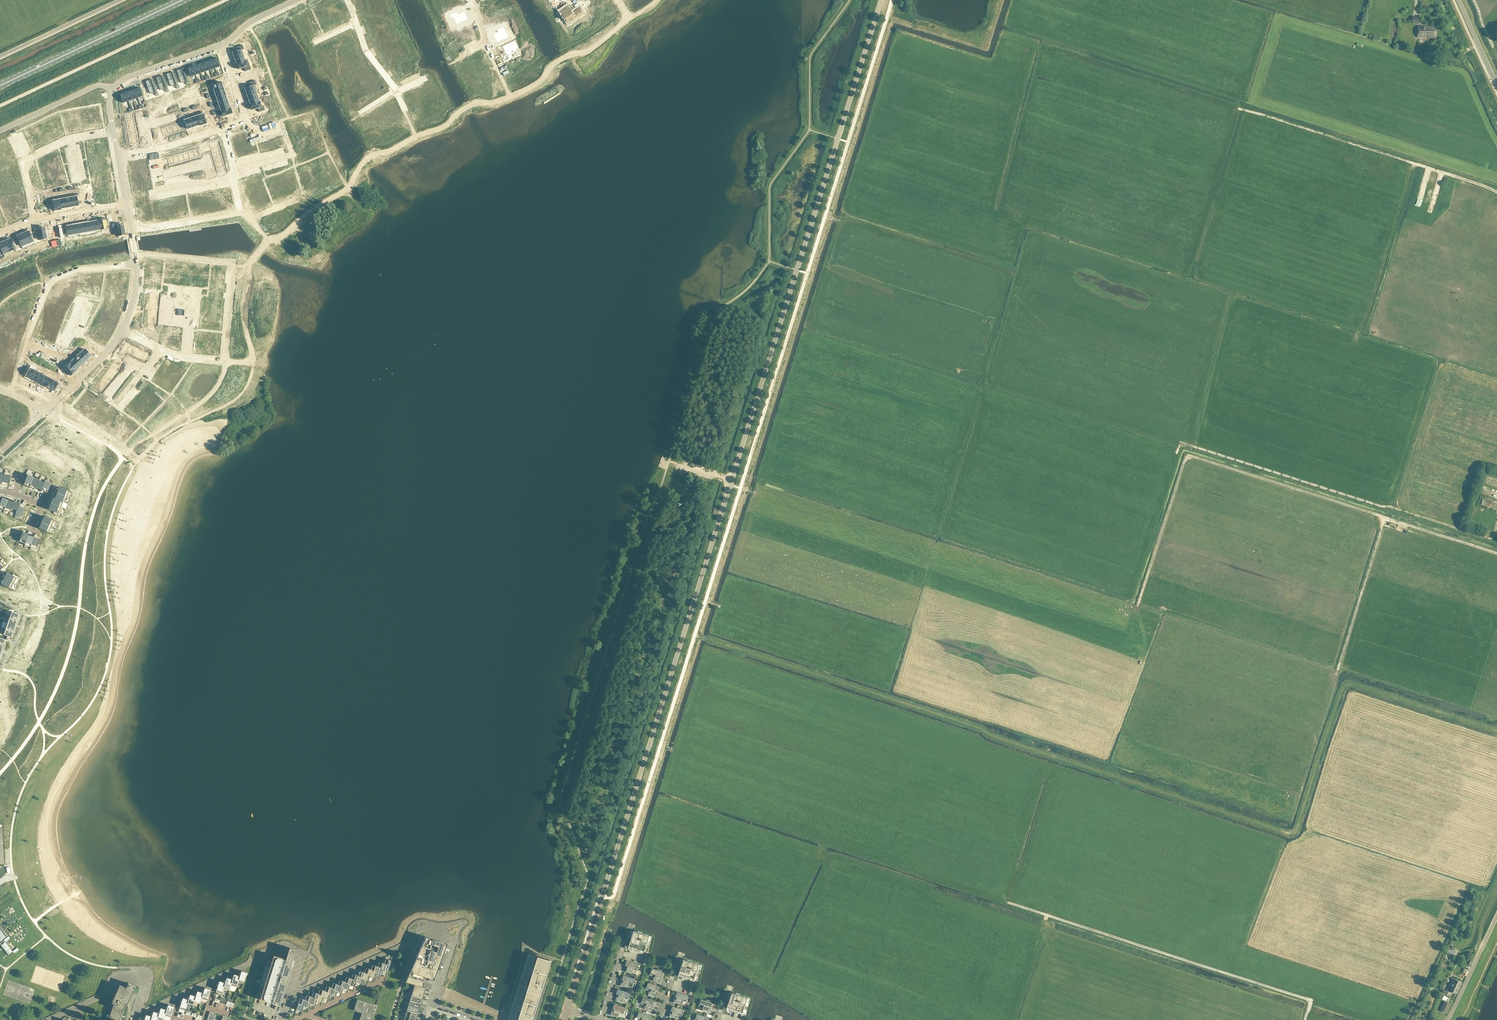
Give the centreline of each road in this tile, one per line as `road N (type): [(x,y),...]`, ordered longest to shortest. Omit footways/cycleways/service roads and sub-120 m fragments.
road 1 (unclassified): [(567,1008),(881,0)]
road 2 (track): [(1137,607),(1189,457),(1496,554)]
road 3 (track): [(1176,452),(1181,443),(1484,538),(1496,524)]
road 4 (track): [(1008,902),(1310,1000),(1305,1019)]
road 5 (track): [(1496,192),(1238,109)]
road 6 (residential): [(134,254),(232,264),(223,362),(198,359)]
road 7 (primary): [(0,86),(183,0)]
road 8 (residential): [(136,265),(80,269),(48,283),(15,379)]
road 9 (track): [(1338,669),(1384,518)]
road 10 (residential): [(215,129),(202,91),(151,109),(159,149)]
road 11 (unclassified): [(0,57),(121,0)]
road 12 (residential): [(117,452),(198,359)]
road 13 (residential): [(112,89),(92,87),(0,131)]
road 14 (residential): [(149,151),(158,193),(233,177)]

